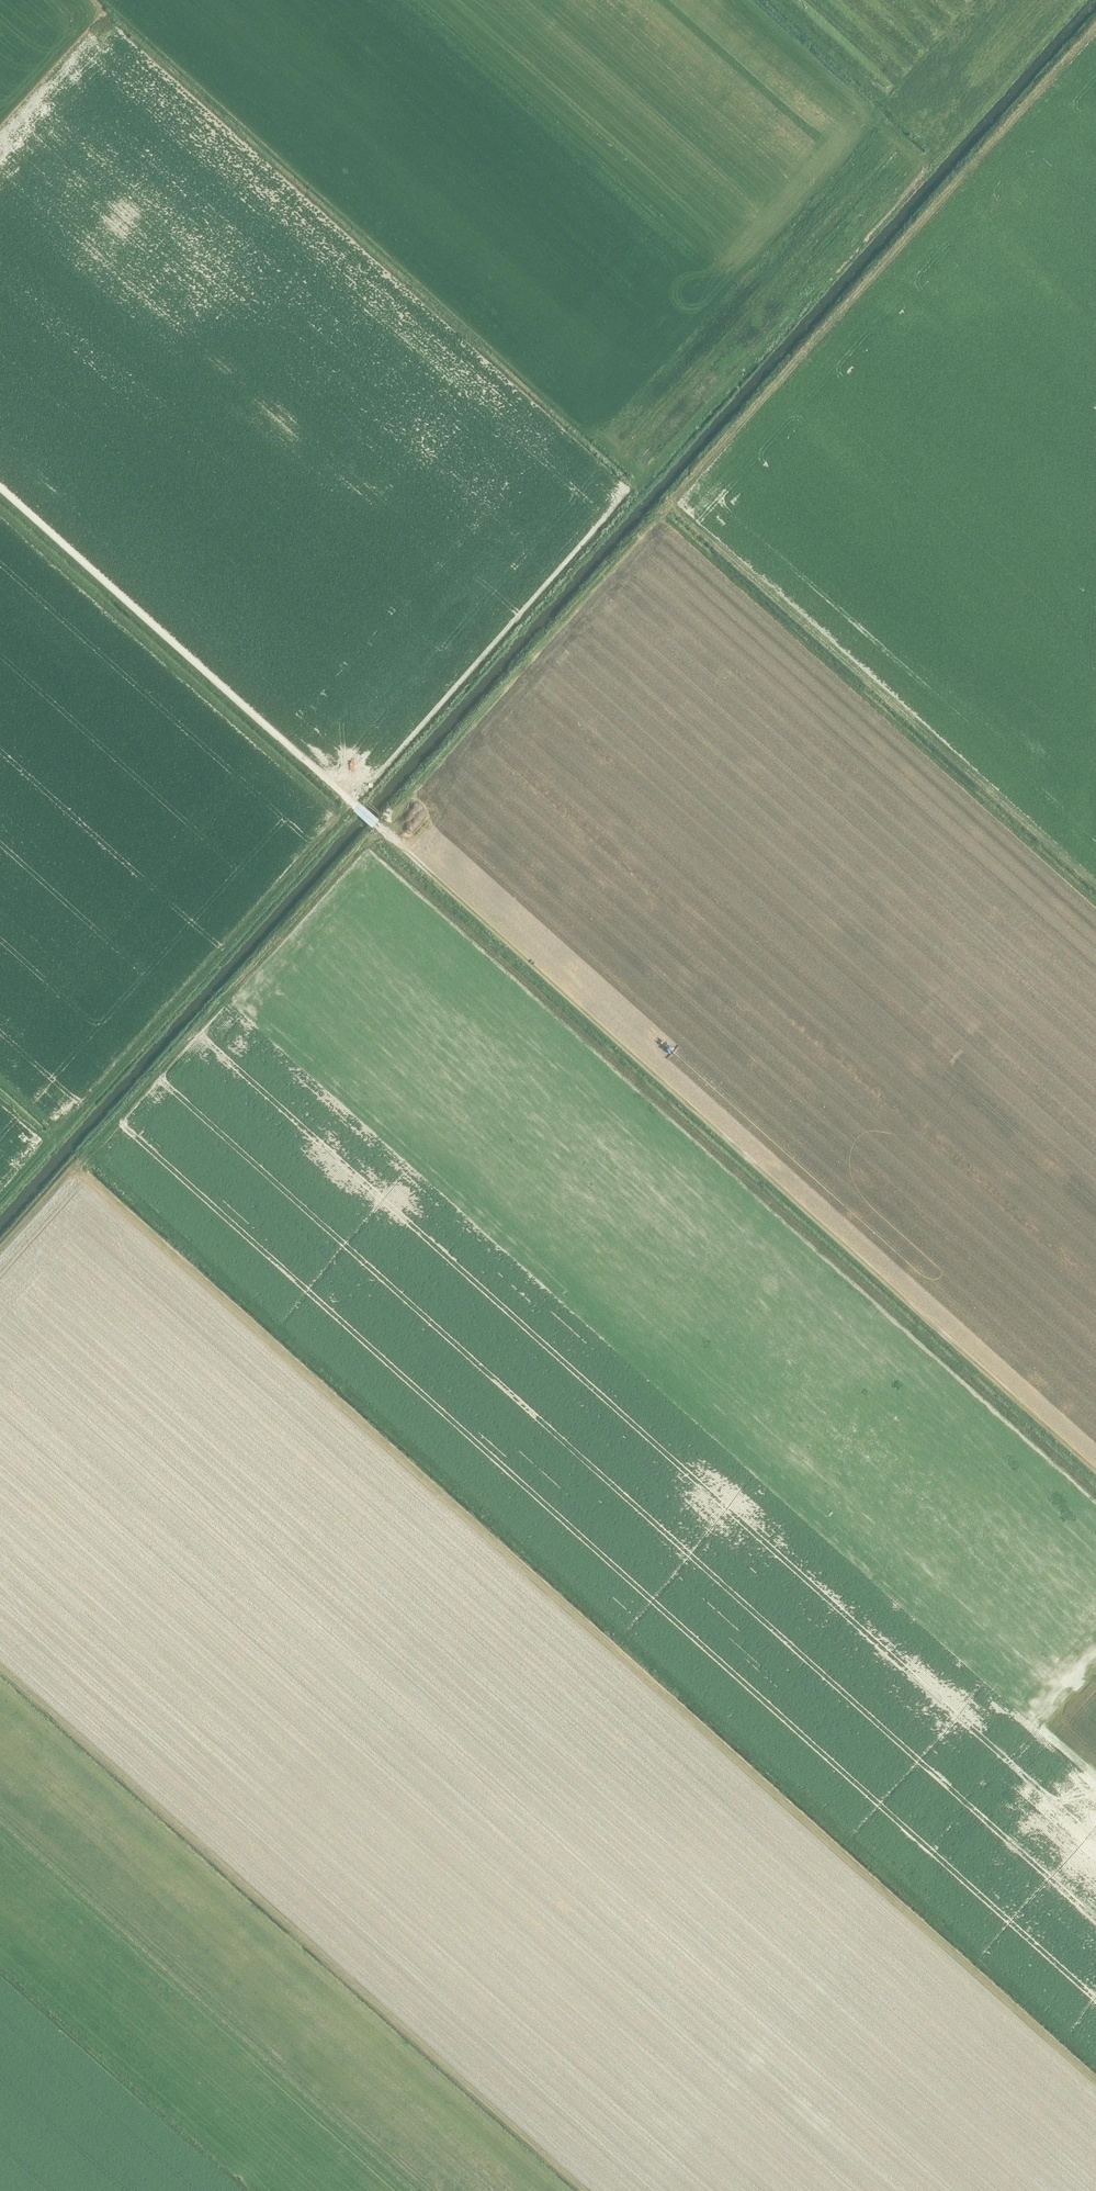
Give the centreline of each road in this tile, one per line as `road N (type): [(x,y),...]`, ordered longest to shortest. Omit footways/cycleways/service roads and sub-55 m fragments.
road 1 (track): [(377,827),(0,489)]

